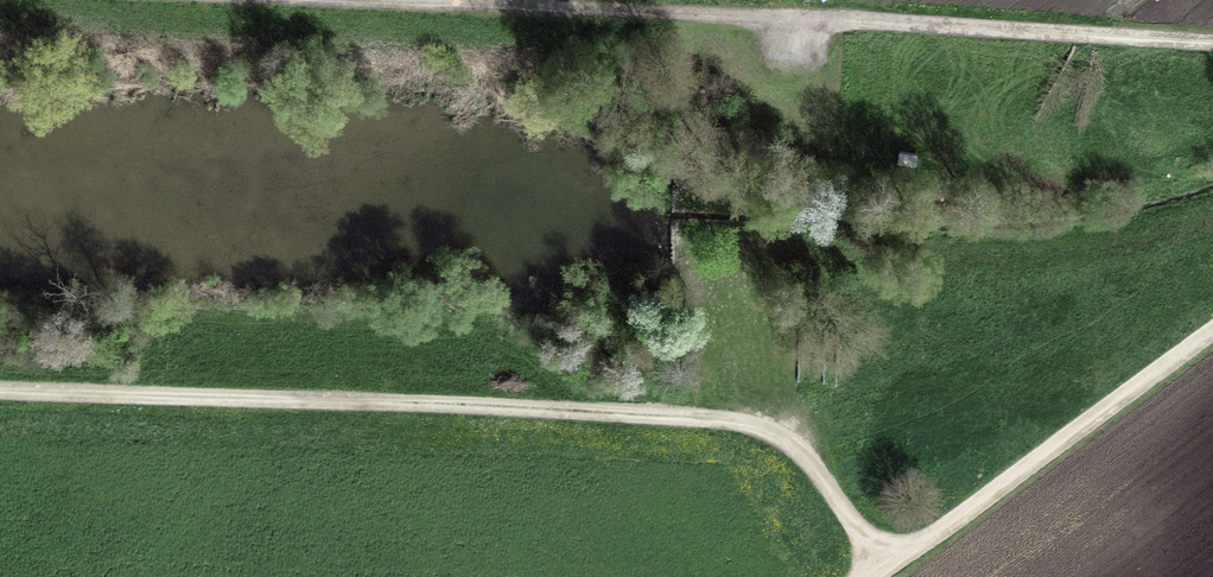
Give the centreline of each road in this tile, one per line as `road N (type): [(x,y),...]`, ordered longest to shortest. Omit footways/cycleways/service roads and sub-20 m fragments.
road 1 (track): [(888,563),(818,470),(729,428),(0,395)]
road 2 (track): [(785,20),(1212,40)]
road 3 (track): [(358,0),(785,20)]
road 4 (track): [(888,563),(1212,328)]

